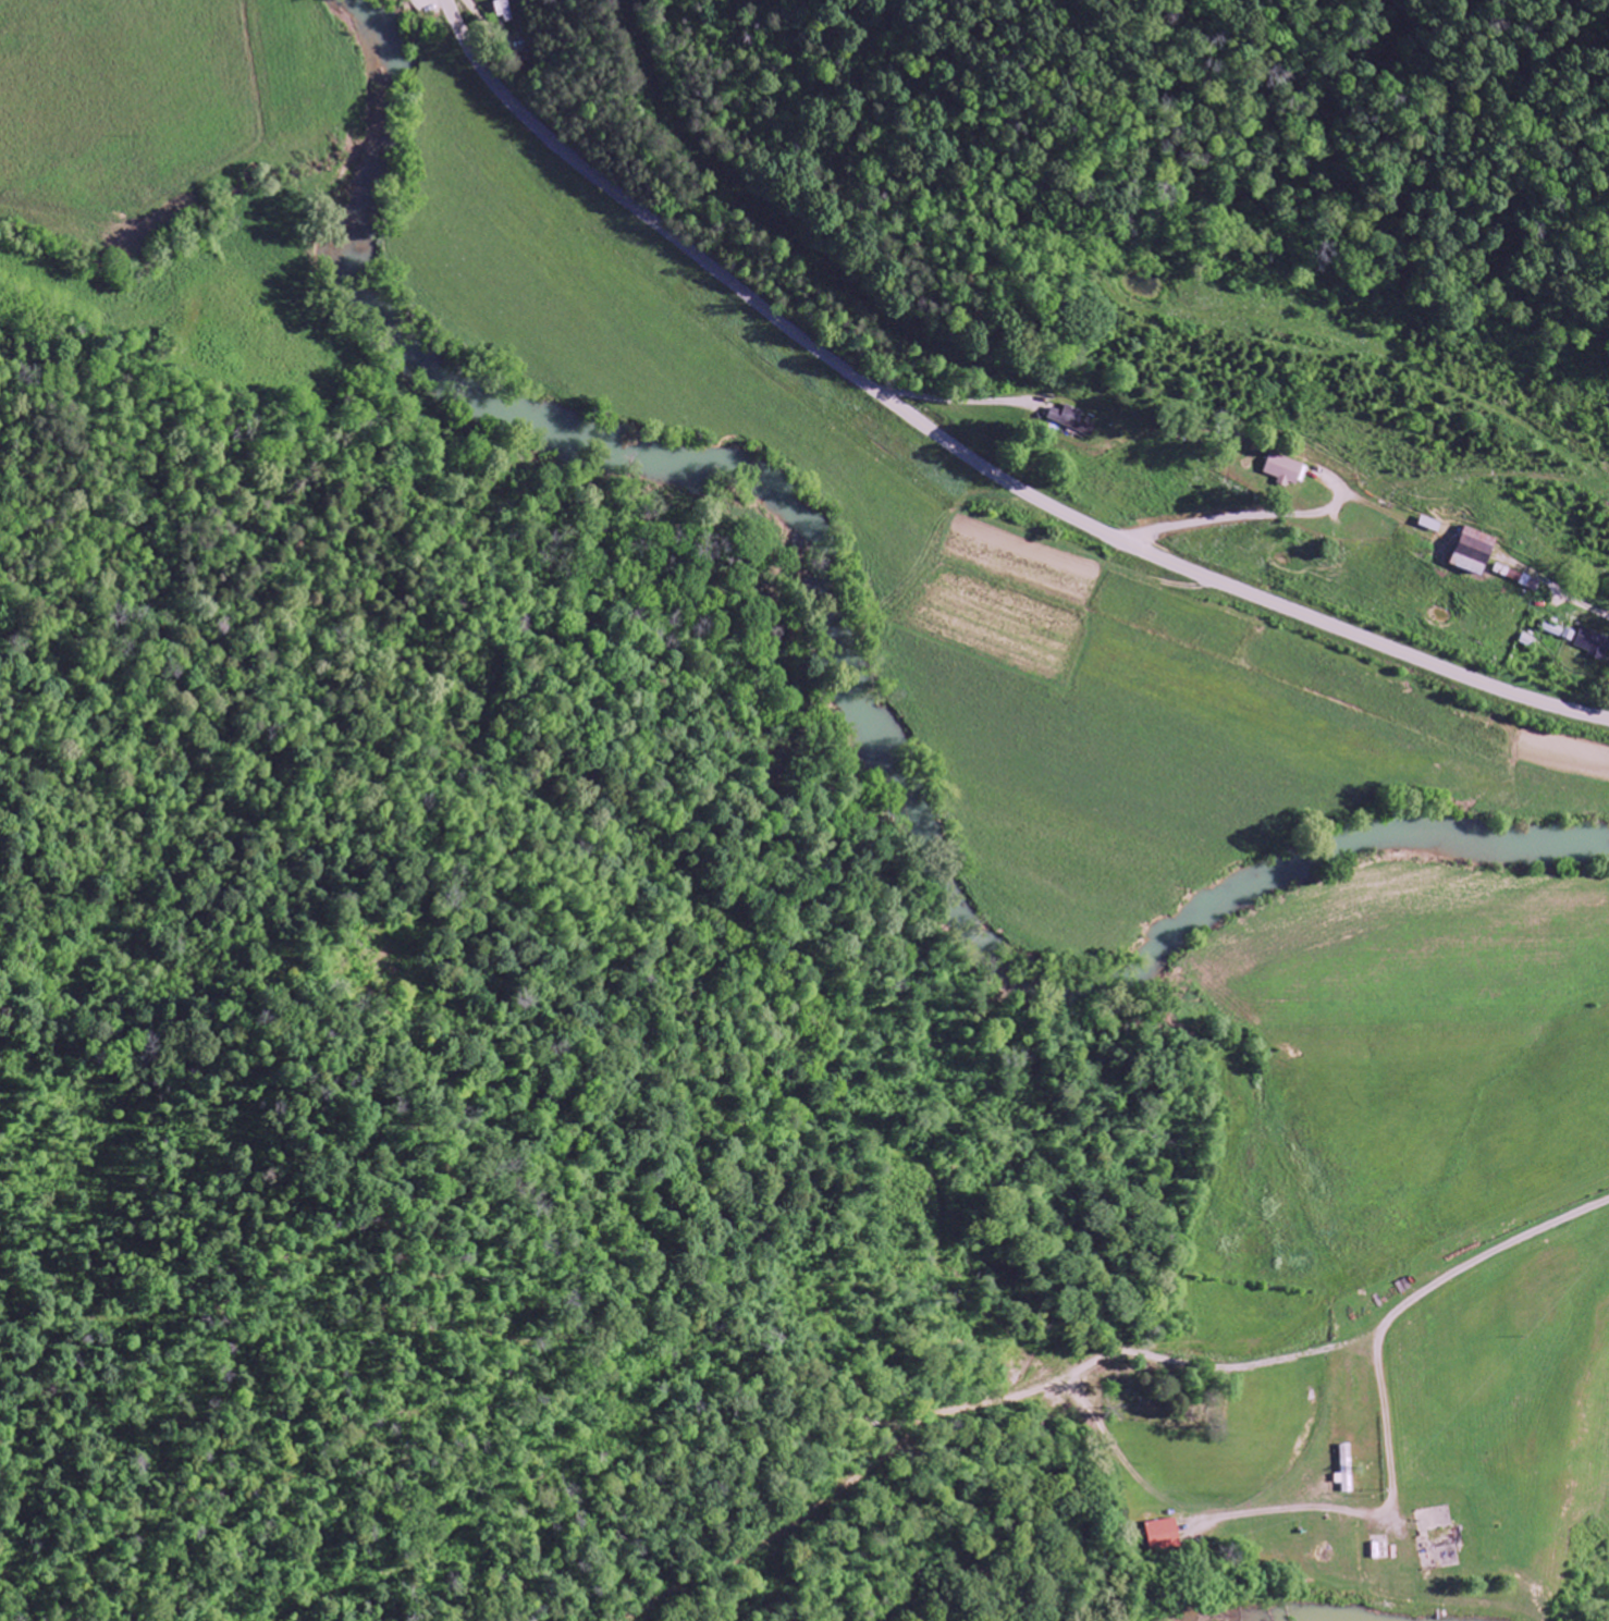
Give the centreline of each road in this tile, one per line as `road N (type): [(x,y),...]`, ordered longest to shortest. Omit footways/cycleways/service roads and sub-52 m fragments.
road 1 (tertiary): [(1608,719),(1463,677),(1209,579),(1015,488),(814,348),(550,140),(486,74),(447,0)]

